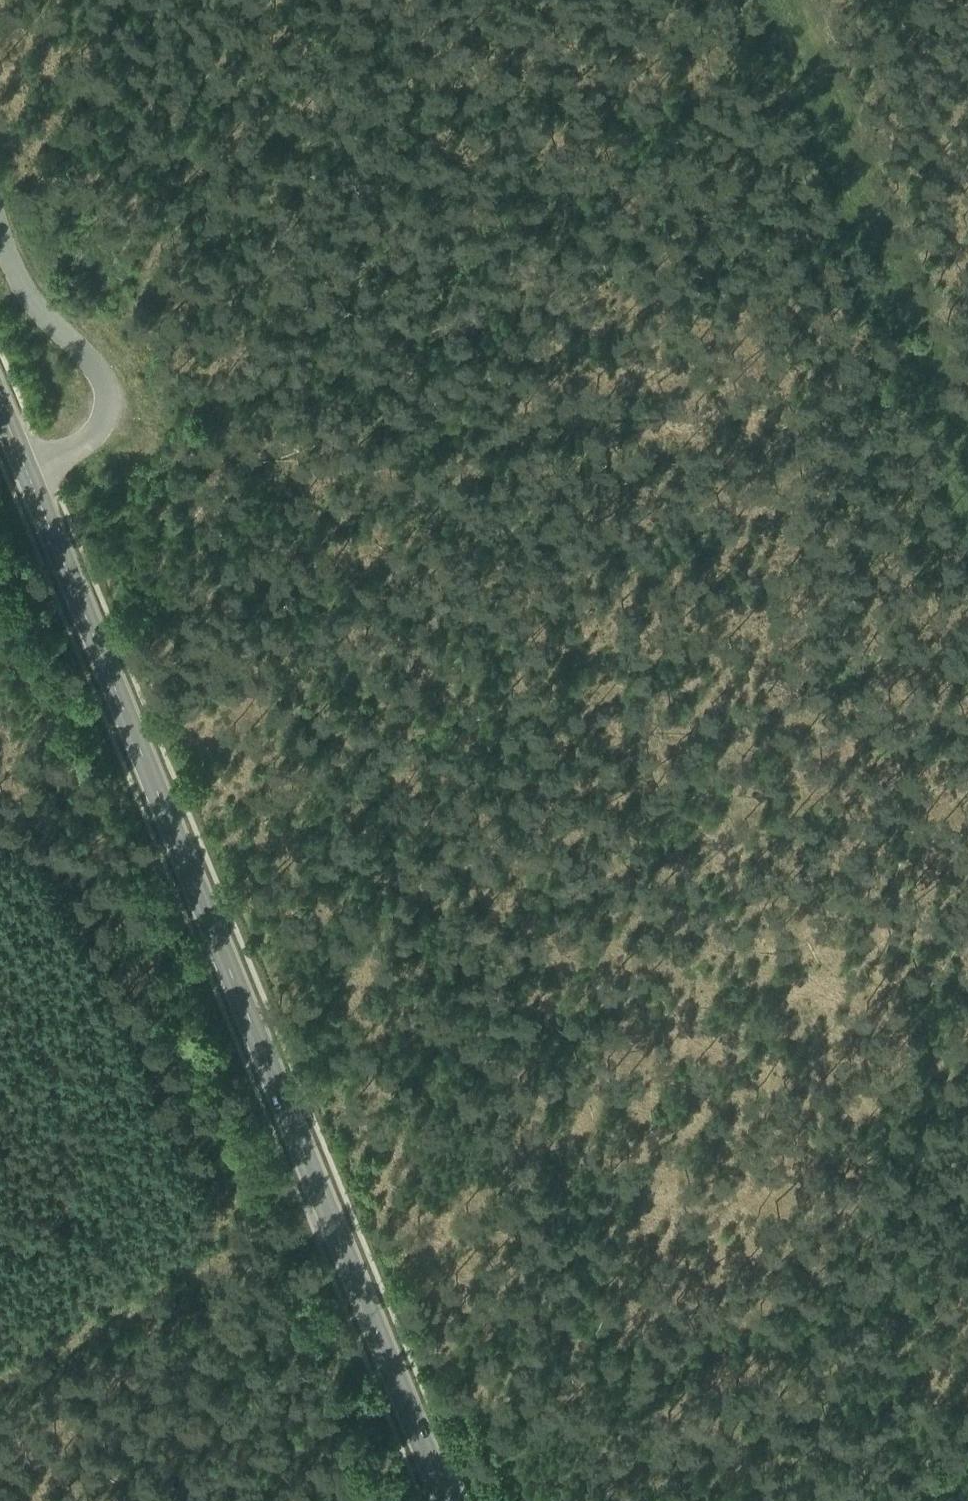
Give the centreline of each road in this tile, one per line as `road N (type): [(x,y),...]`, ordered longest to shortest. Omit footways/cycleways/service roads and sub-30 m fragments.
road 1 (tertiary): [(0,407),(445,1500)]

